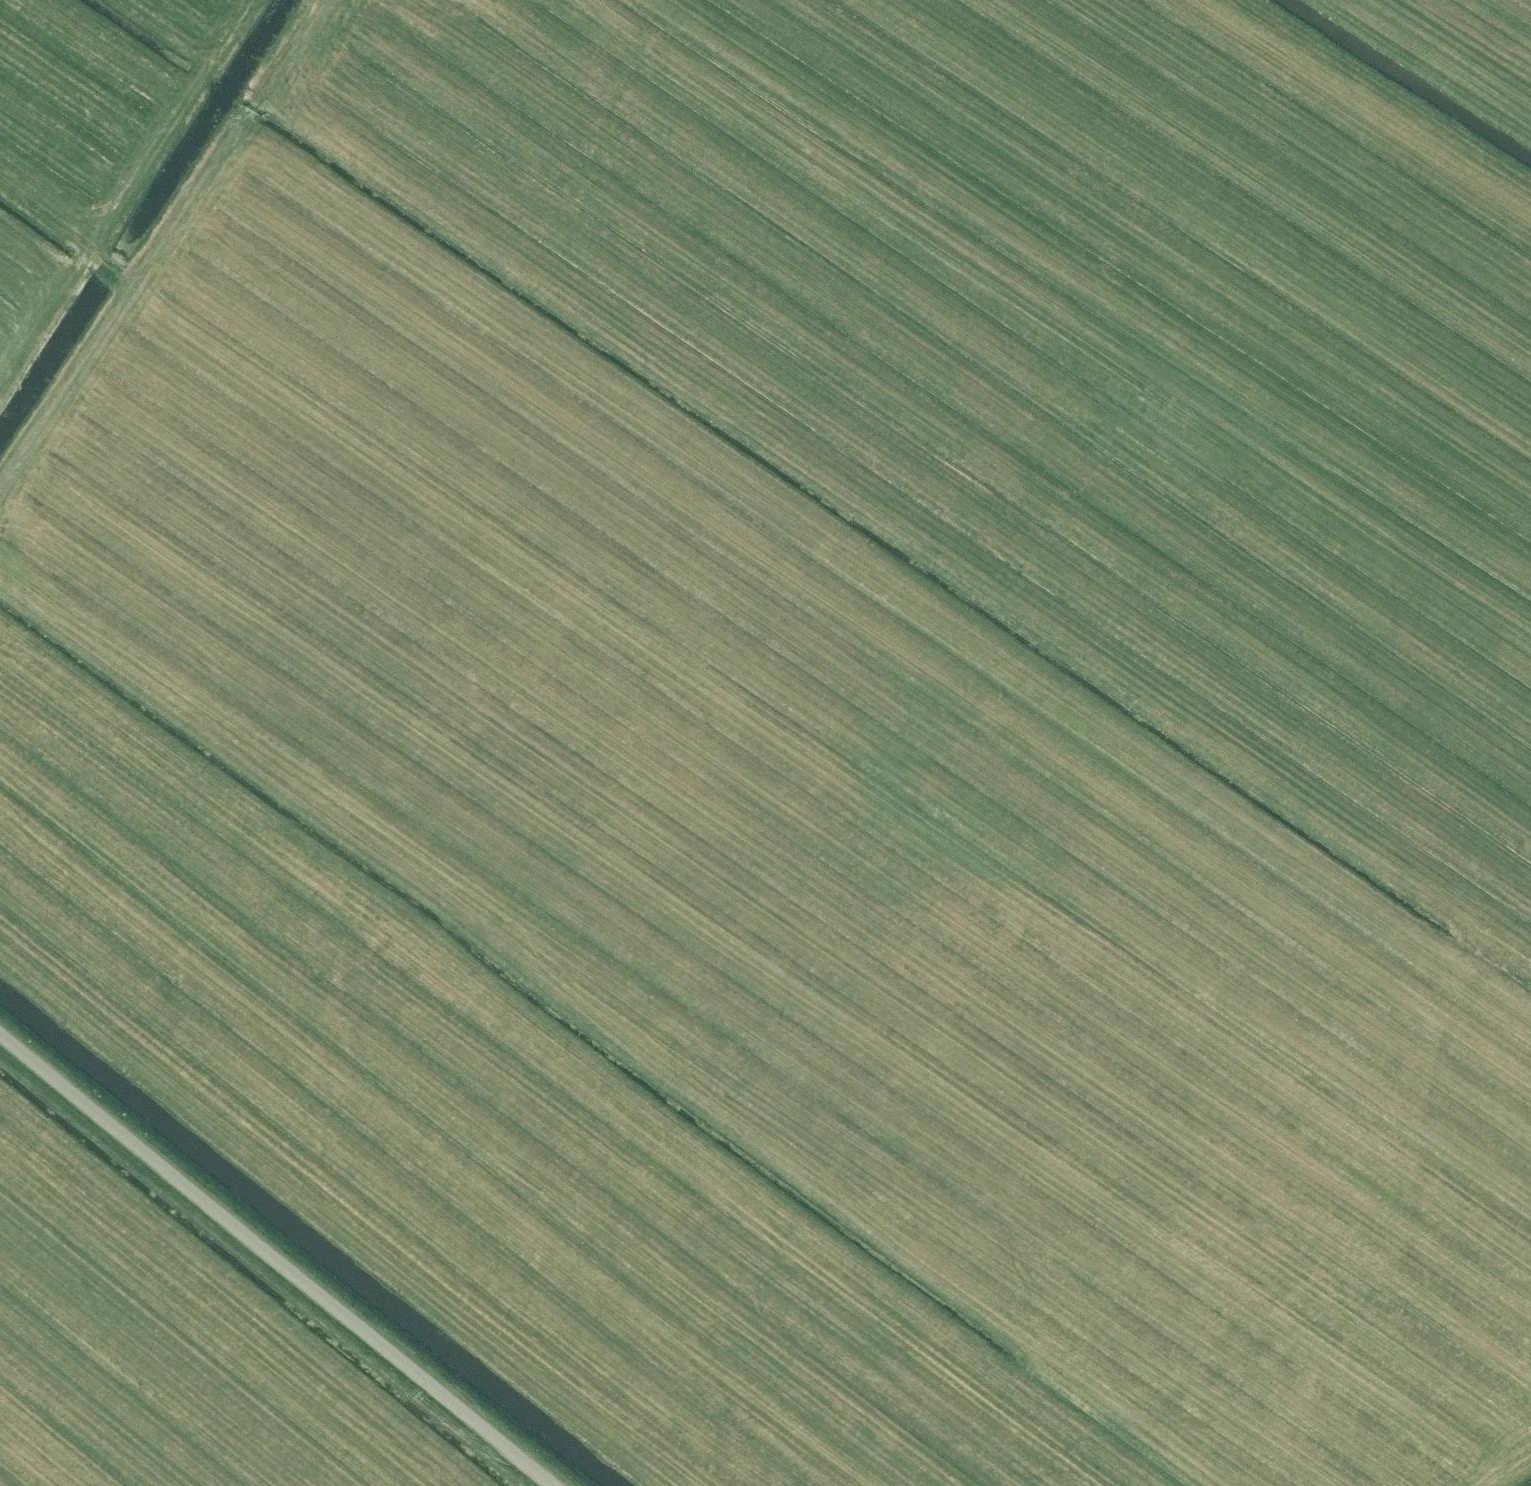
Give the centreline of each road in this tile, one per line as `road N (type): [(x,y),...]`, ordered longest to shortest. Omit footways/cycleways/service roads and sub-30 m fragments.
road 1 (unclassified): [(554,1485),(0,1035)]
road 2 (track): [(0,486),(327,0)]

